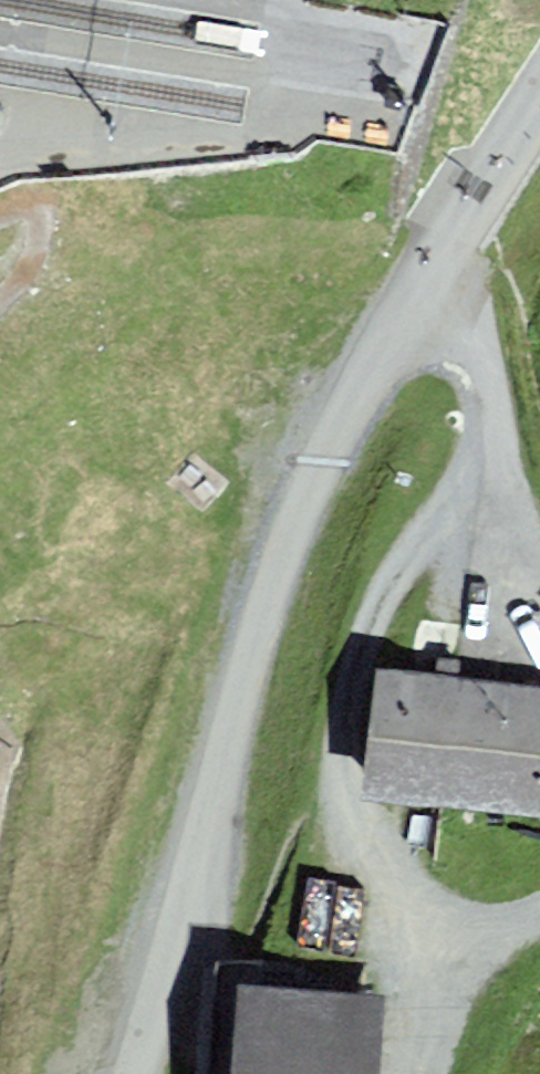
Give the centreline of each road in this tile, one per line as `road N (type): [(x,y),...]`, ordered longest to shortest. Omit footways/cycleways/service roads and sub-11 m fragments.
road 1 (unclassified): [(539,94),(458,214),(296,500),(134,1073)]
road 2 (track): [(539,921),(426,919),(349,822),(347,696),(447,461)]
road 3 (track): [(458,214),(481,381),(539,479)]

